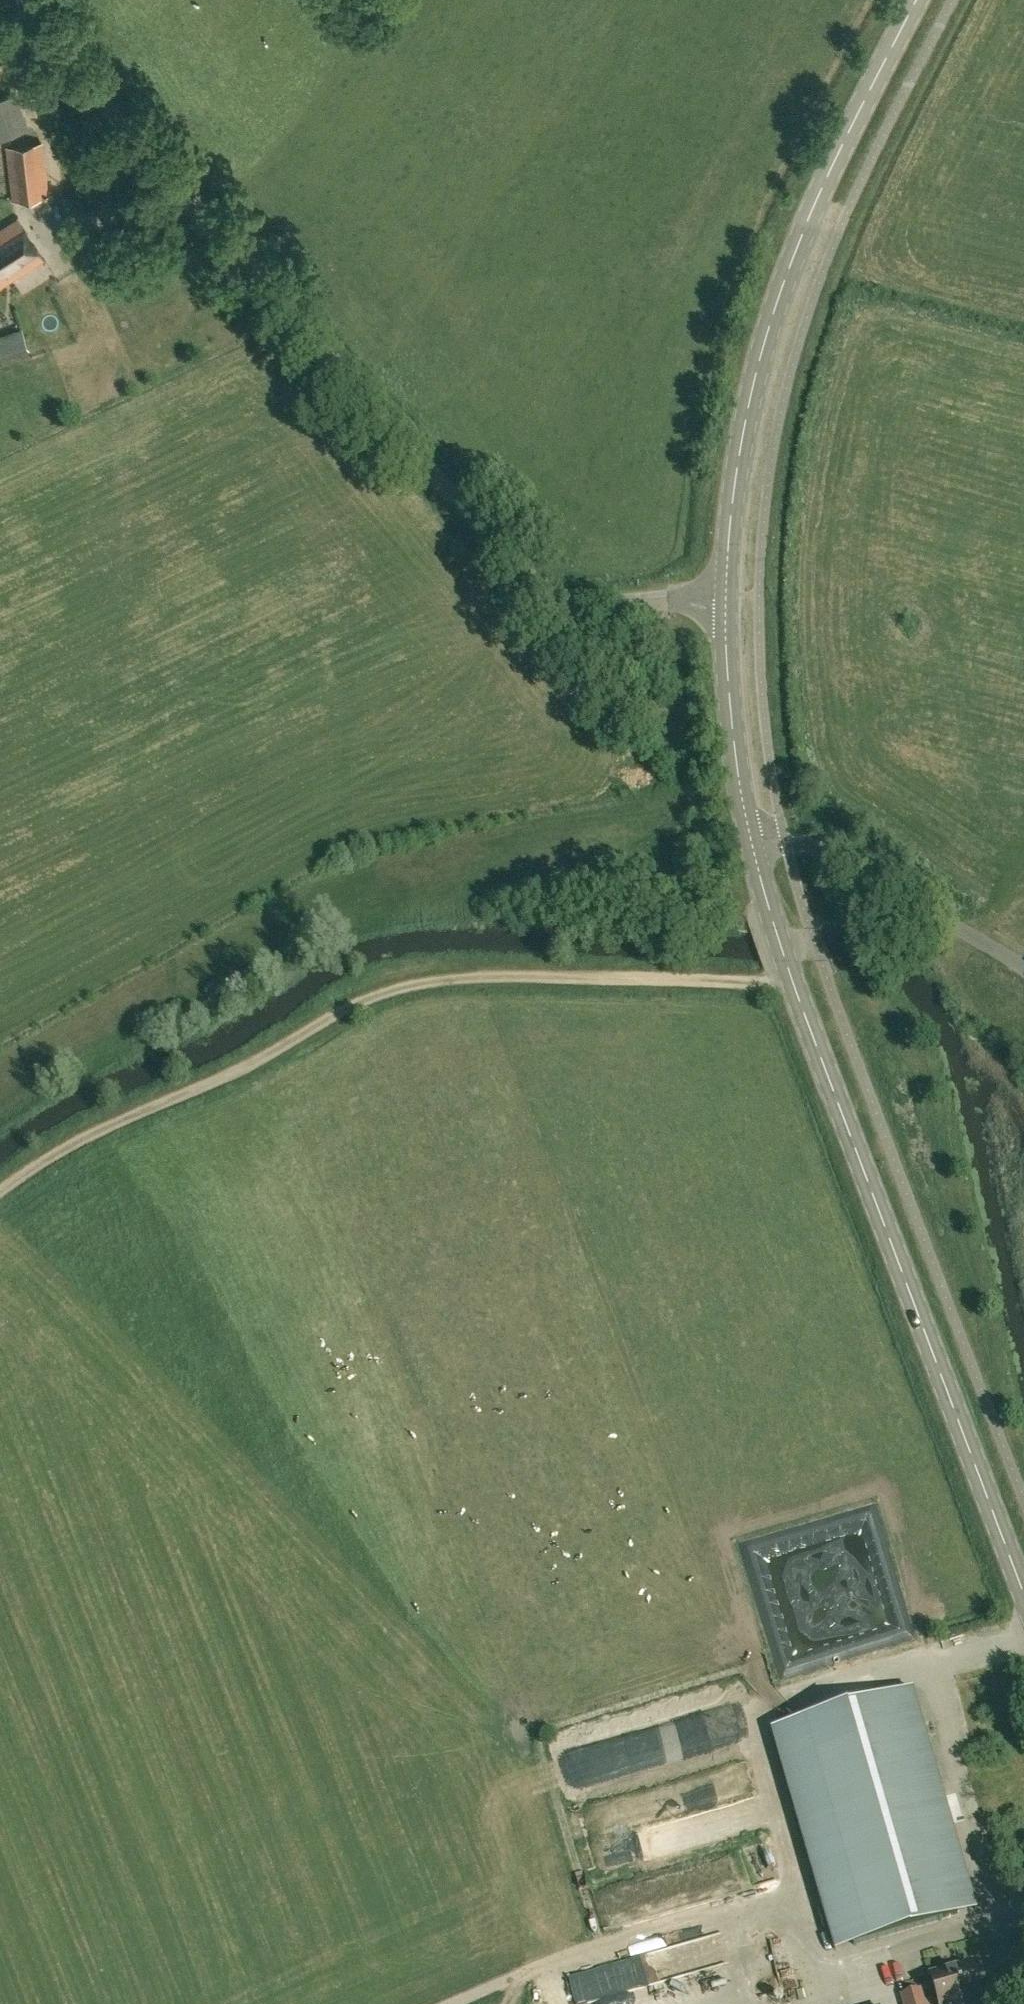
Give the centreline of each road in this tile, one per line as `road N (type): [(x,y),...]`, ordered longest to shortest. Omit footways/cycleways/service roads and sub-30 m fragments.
road 1 (unclassified): [(725,595),(598,601),(571,599),(541,583),(65,61)]
road 2 (track): [(0,1192),(130,1111),(213,1079),(398,985),(518,969),(793,982)]
road 3 (secondary): [(793,982),(1023,1594)]
road 4 (secondary): [(725,595),(738,456),(768,328),(819,193),(917,0)]
road 5 (unclassified): [(1023,965),(805,841),(751,840)]
road 6 (secondary): [(751,840),(731,710),(725,595)]
road 7 (secondary): [(793,982),(751,840)]

